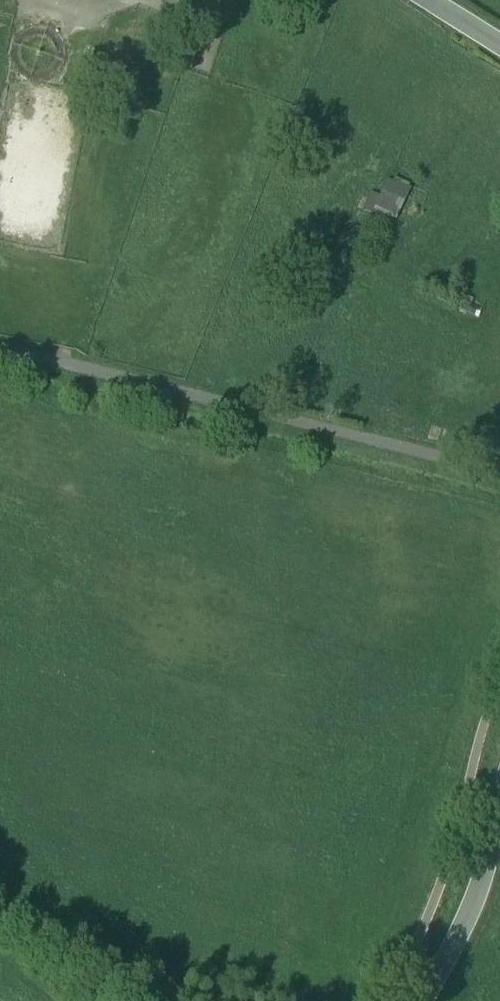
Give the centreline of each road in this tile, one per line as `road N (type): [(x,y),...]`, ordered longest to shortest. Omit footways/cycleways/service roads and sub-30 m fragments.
road 1 (track): [(0,347),(499,470)]
road 2 (unclassified): [(427,1000),(474,916),(499,818)]

